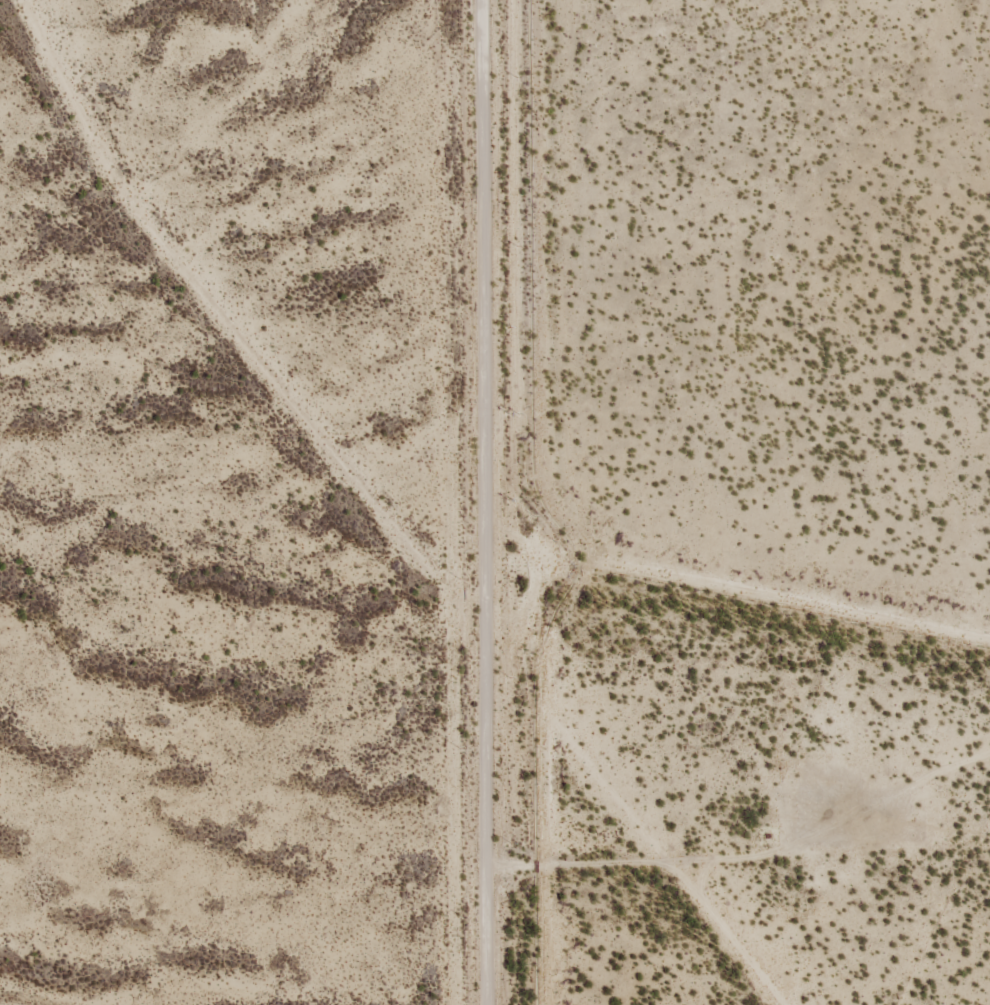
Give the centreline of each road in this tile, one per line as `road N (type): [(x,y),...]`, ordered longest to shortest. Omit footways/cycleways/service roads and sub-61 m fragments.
road 1 (track): [(460,1004),(461,0)]

